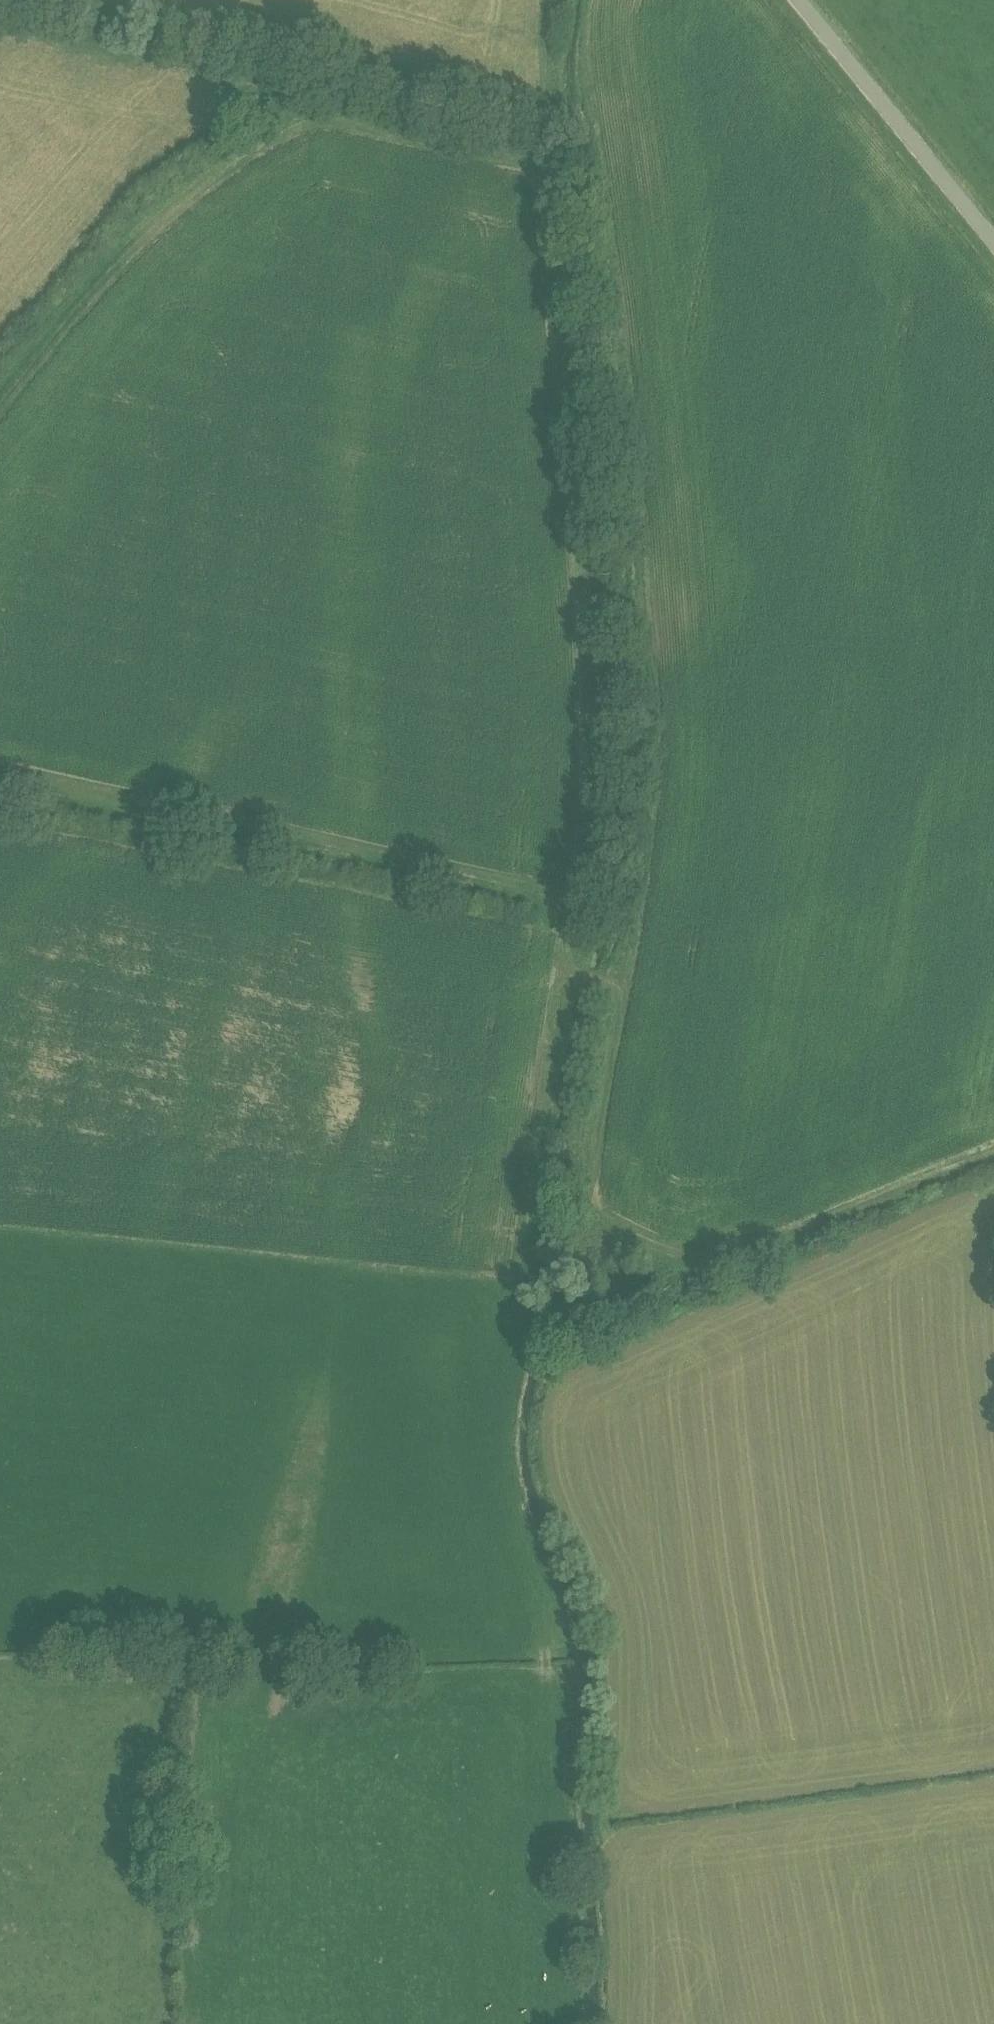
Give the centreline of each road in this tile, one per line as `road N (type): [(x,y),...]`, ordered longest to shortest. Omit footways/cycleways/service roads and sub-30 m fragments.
road 1 (unclassified): [(993,242),(799,0)]

